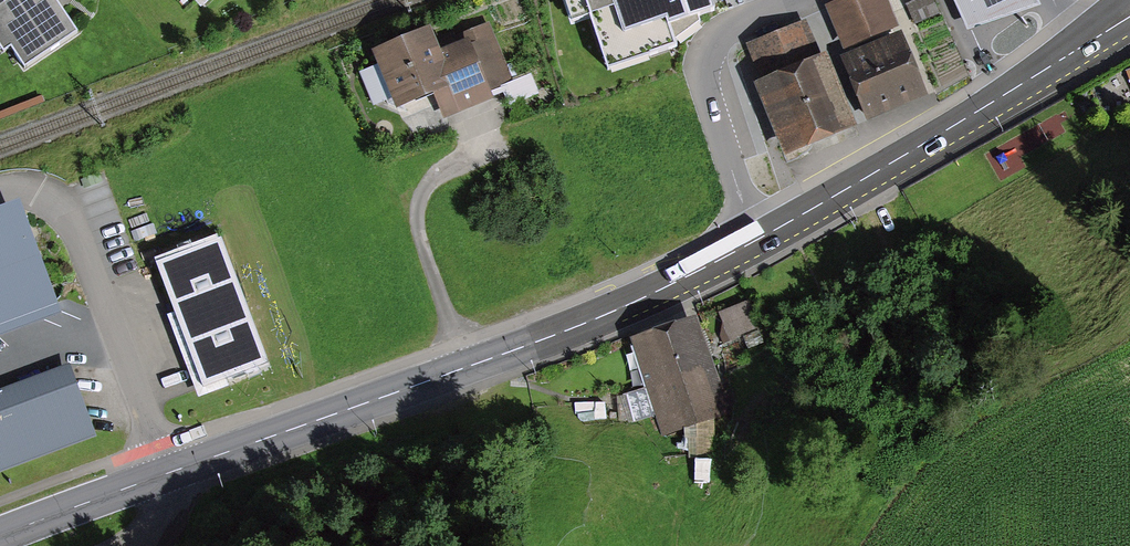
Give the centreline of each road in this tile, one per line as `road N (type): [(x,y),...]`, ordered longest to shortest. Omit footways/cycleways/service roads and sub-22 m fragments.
road 1 (primary): [(0,541),(651,295),(921,146),(1129,17)]

